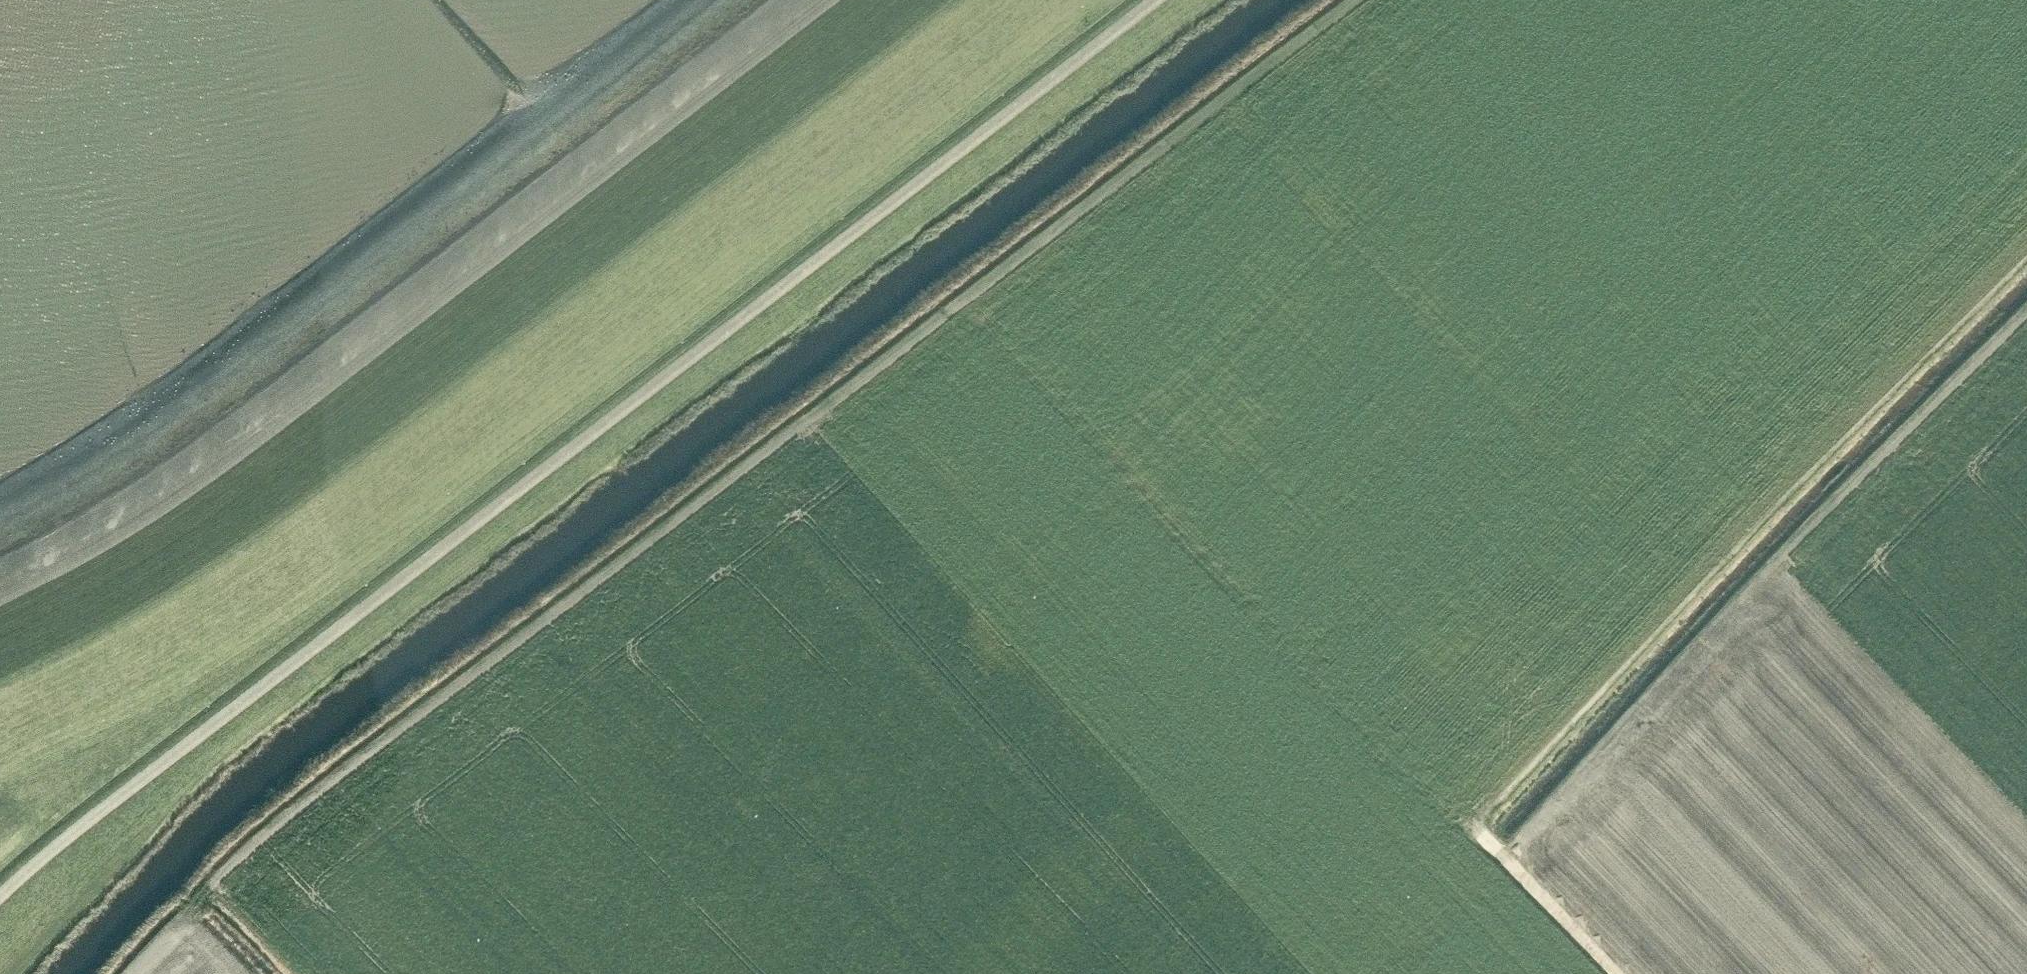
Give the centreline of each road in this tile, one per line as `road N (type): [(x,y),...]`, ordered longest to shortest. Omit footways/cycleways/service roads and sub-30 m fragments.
road 1 (unclassified): [(0,904),(148,775),(1156,0)]

